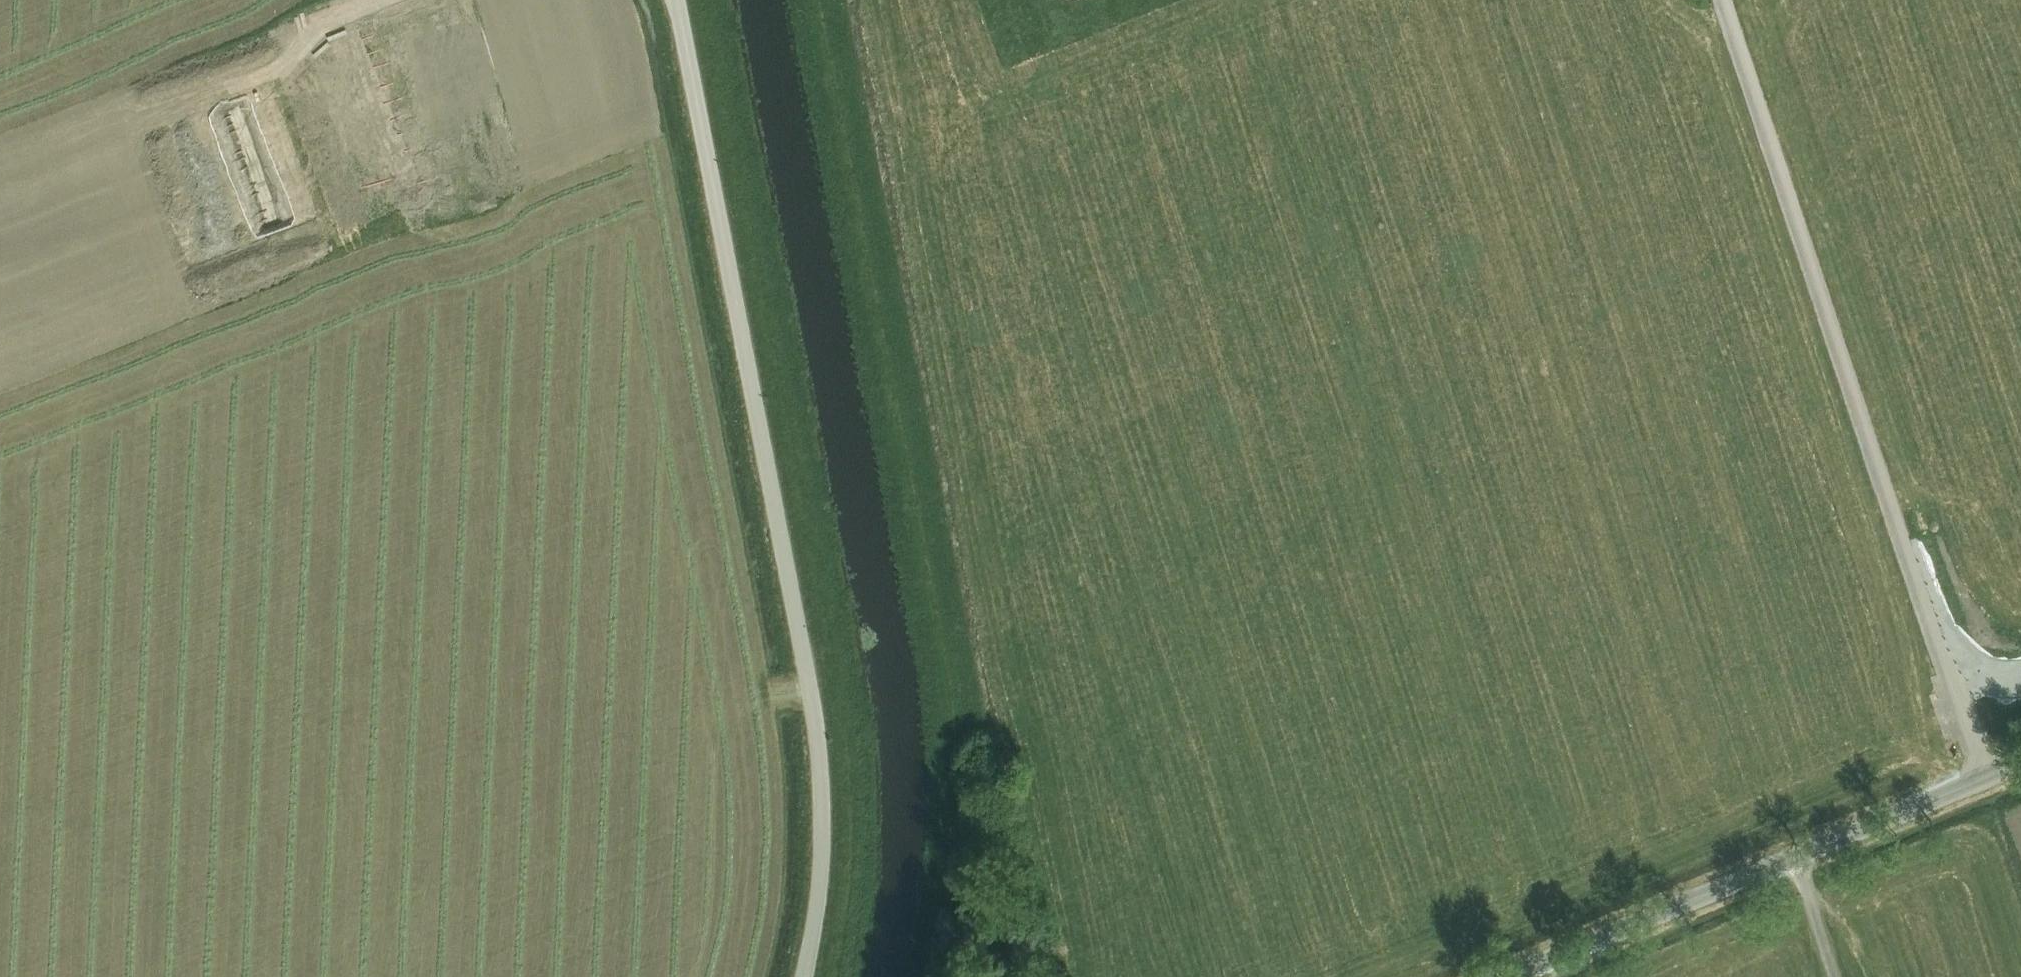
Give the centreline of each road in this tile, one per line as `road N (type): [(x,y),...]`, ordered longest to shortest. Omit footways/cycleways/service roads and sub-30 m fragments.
road 1 (unclassified): [(677,0),(816,712),(821,870),(806,976)]
road 2 (tertiary): [(2020,765),(1517,976)]

